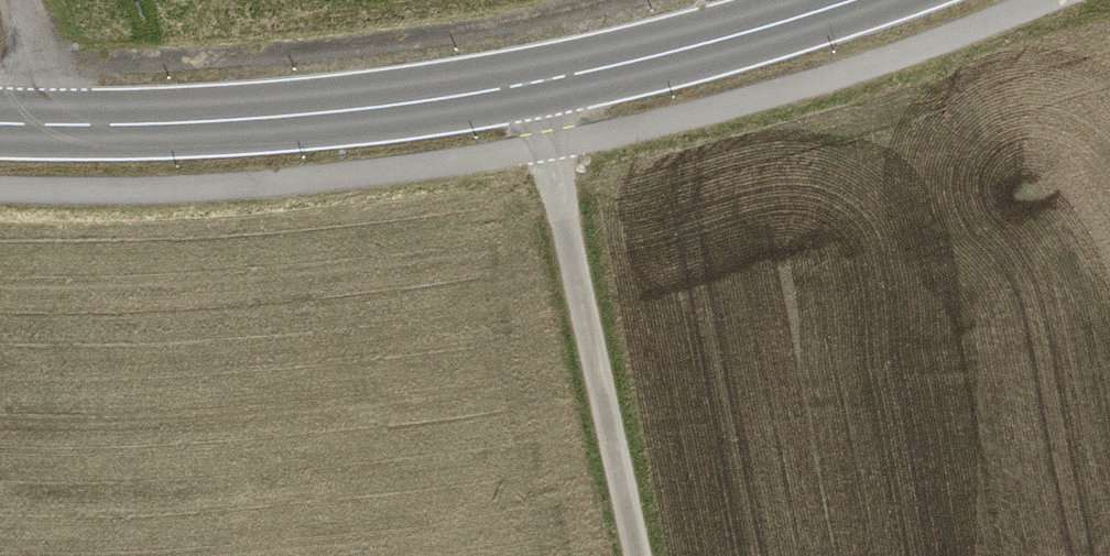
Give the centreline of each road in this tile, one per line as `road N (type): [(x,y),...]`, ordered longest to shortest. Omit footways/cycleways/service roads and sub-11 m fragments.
road 1 (secondary): [(0,120),(176,121),(420,101),(536,82),(842,0)]
road 2 (track): [(612,0),(439,34),(246,55),(42,59)]
road 3 (track): [(639,555),(536,82)]
road 4 (track): [(18,0),(42,59),(51,123)]

